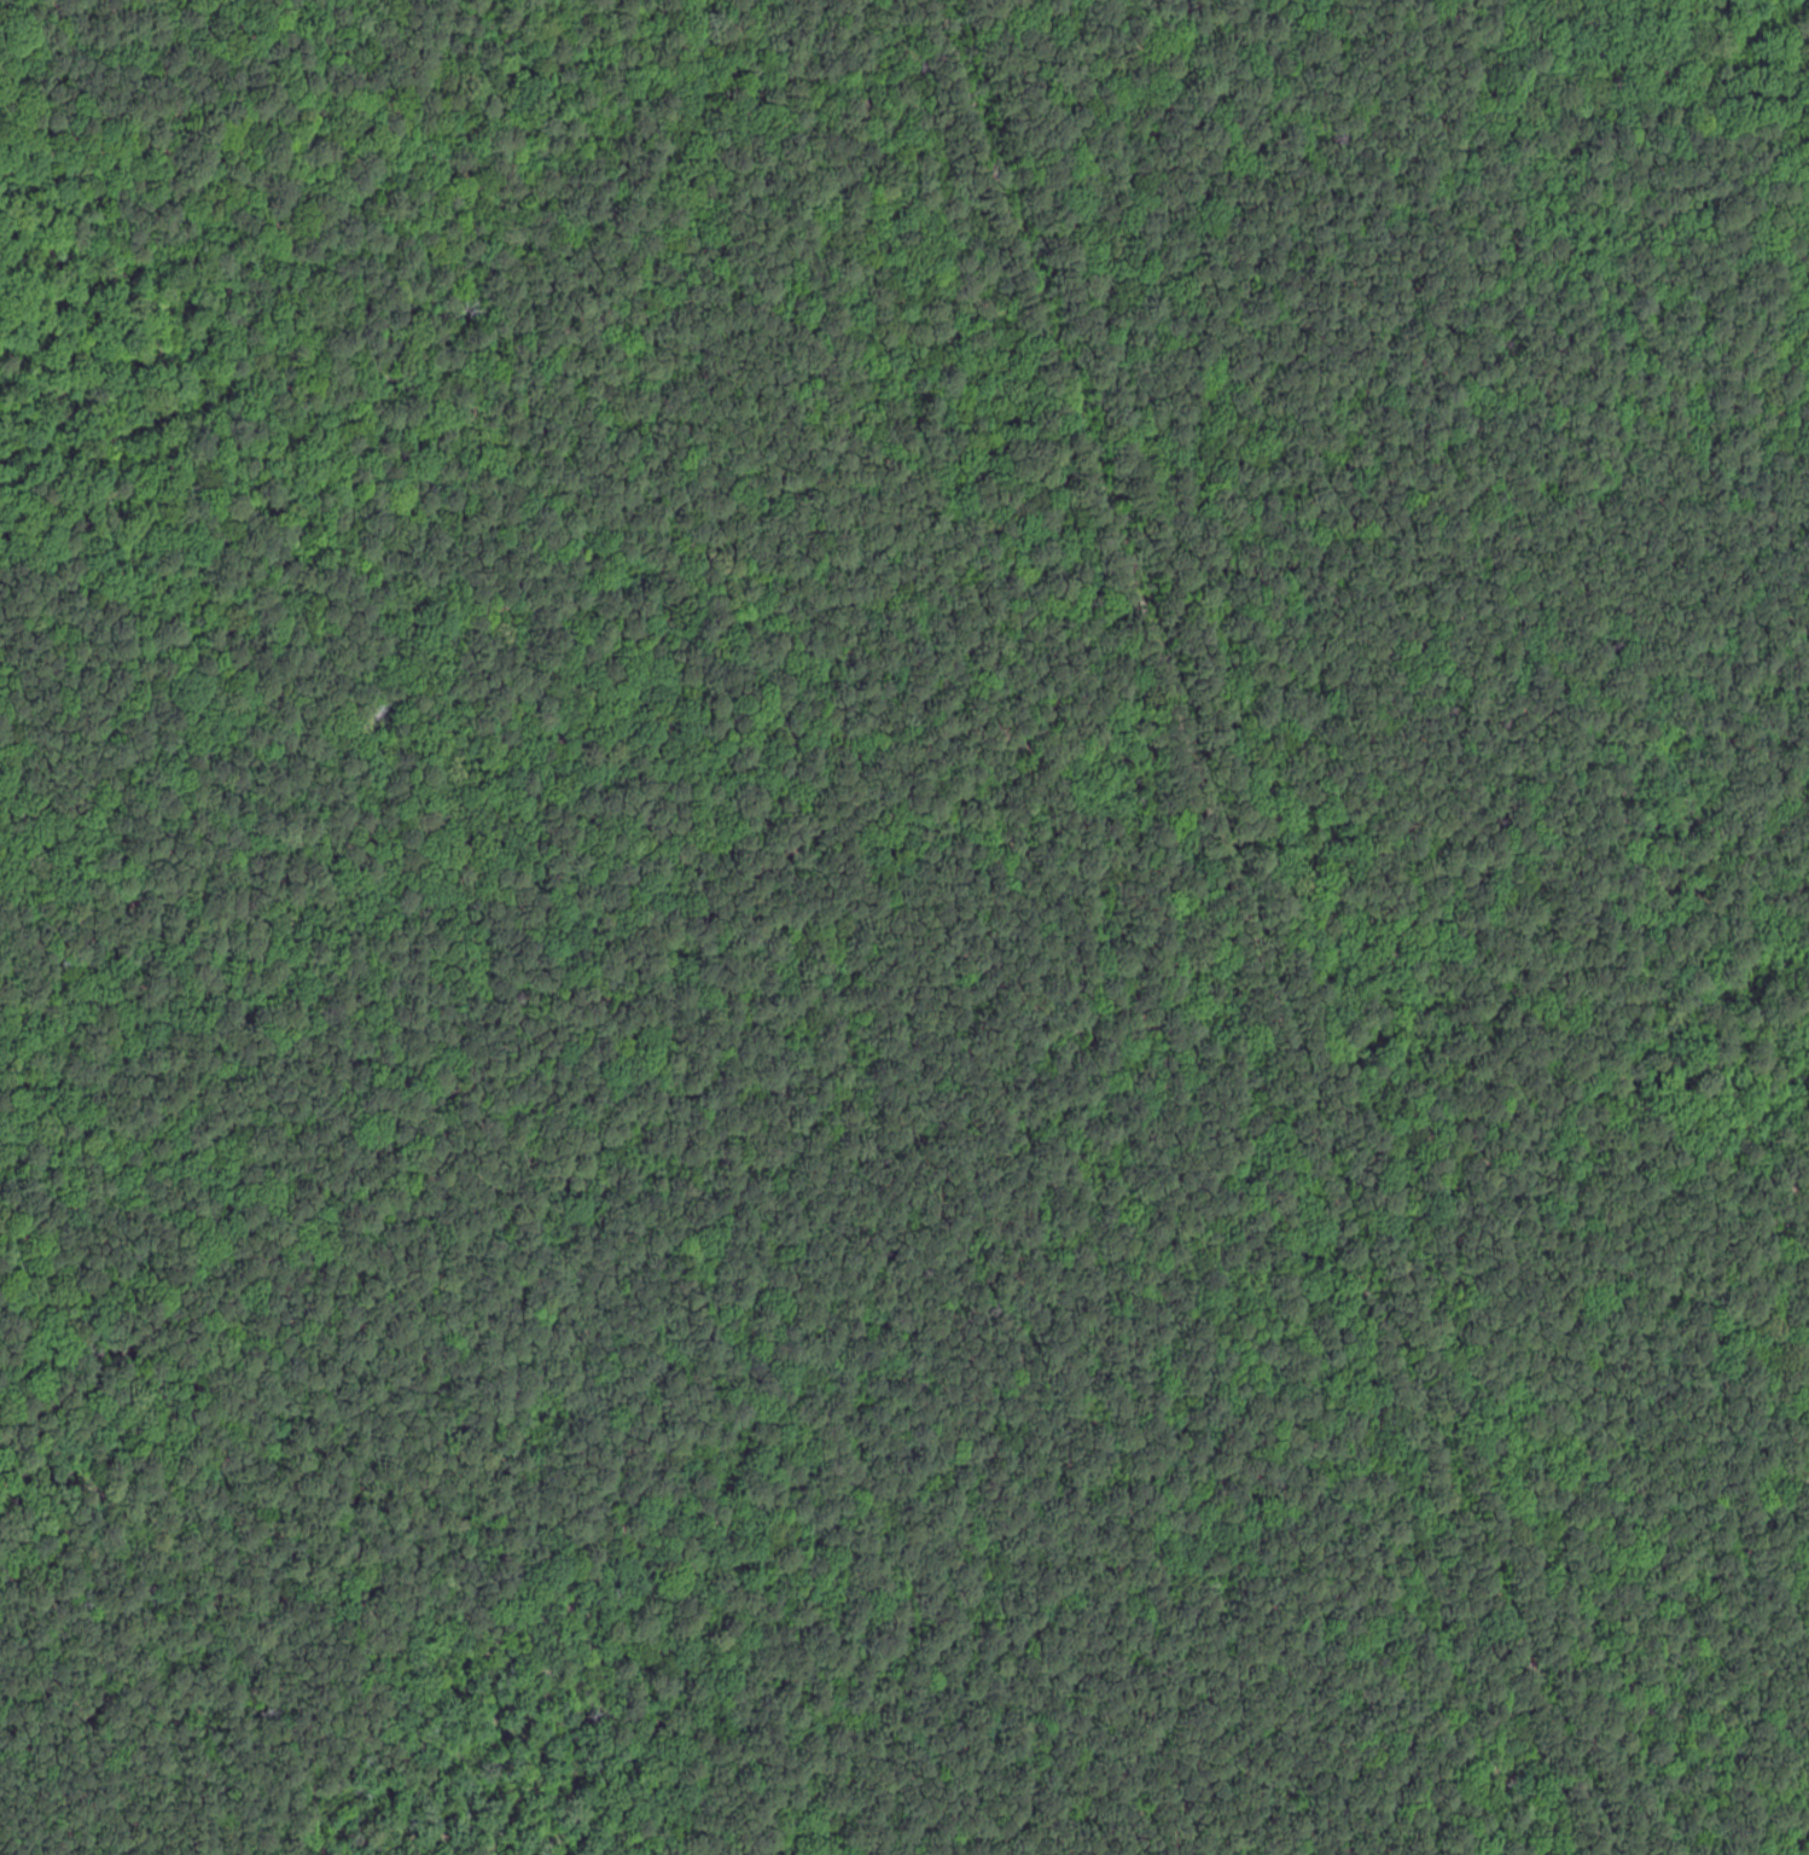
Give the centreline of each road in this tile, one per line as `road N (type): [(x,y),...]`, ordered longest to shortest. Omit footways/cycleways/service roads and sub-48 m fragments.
road 1 (track): [(1635,1854),(1490,1470),(1446,1392),(1407,1264),(1331,1092),(1197,650),(1164,624),(1119,636),(0,1484)]
road 2 (track): [(1164,624),(1152,522),(974,0)]

